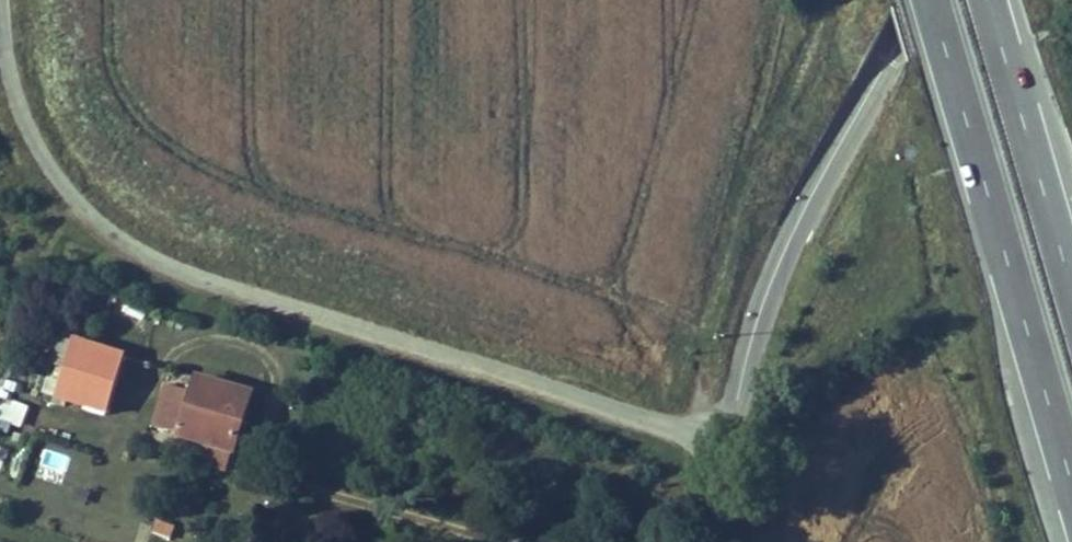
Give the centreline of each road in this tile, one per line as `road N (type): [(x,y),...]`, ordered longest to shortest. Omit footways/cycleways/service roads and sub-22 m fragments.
road 1 (unclassified): [(727,445),(167,260),(75,190),(21,107),(9,0)]
road 2 (trunk): [(934,0),(1071,470)]
road 3 (tertiary): [(923,0),(767,298),(727,445)]
road 4 (trunk): [(1071,280),(988,0)]

